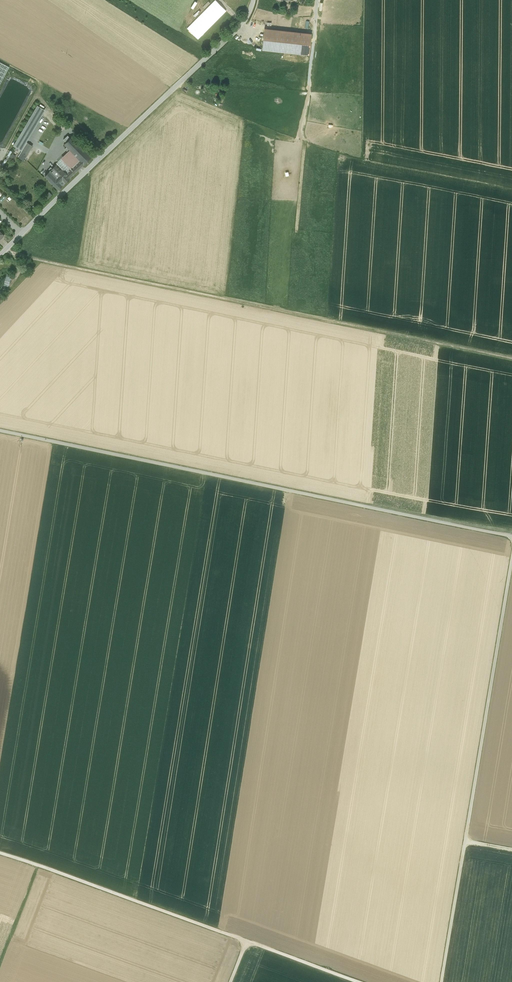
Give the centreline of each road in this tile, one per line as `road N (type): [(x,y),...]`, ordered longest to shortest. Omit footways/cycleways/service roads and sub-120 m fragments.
road 1 (track): [(511,537),(0,431)]
road 2 (track): [(511,558),(442,981)]
road 3 (track): [(359,981),(0,854)]
road 4 (unclassified): [(252,0),(227,40),(0,255)]

